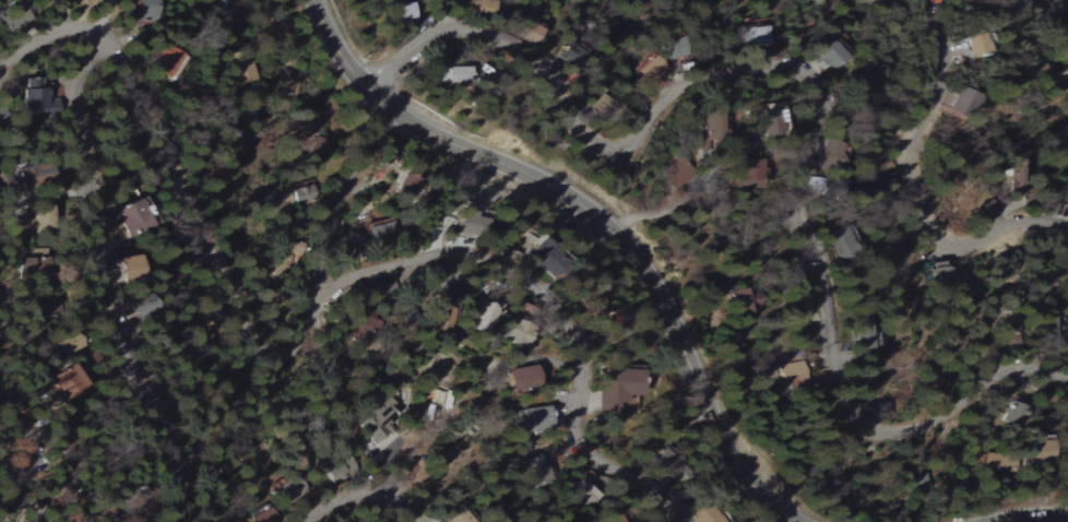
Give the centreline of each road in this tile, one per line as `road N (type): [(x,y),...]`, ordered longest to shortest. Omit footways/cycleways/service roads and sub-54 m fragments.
road 1 (residential): [(313,307),(319,254),(339,202),(377,146),(385,79),(439,33),(476,31),(544,68),(604,150),(633,146),(690,80),(783,68),(833,79),(803,214),(836,289),(842,379),(877,435),(928,424),(1007,371),(1067,385)]
road 2 (residential): [(0,63),(70,26),(103,32),(131,66),(217,254),(265,339),(283,353),(299,346),(313,307),(337,284),(377,270),(479,251),(539,280),(575,330),(583,367),(573,415),(579,450),(658,487),(684,521)]
road 3 (tertiary): [(311,0),(345,62),(380,103),(562,191),(609,226),(675,328),(741,473),(793,521)]
road 4 (residential): [(166,521),(161,510),(178,463),(174,425),(161,391),(112,322),(79,99),(114,0)]
road 5 (residential): [(923,0),(945,54),(901,165),(949,257),(1016,224),(1067,228)]
road 6 (residential): [(0,394),(33,452),(4,521)]
road 7 (residential): [(726,169),(676,206),(609,226)]
road 8 (residential): [(415,521),(377,495),(300,521)]

